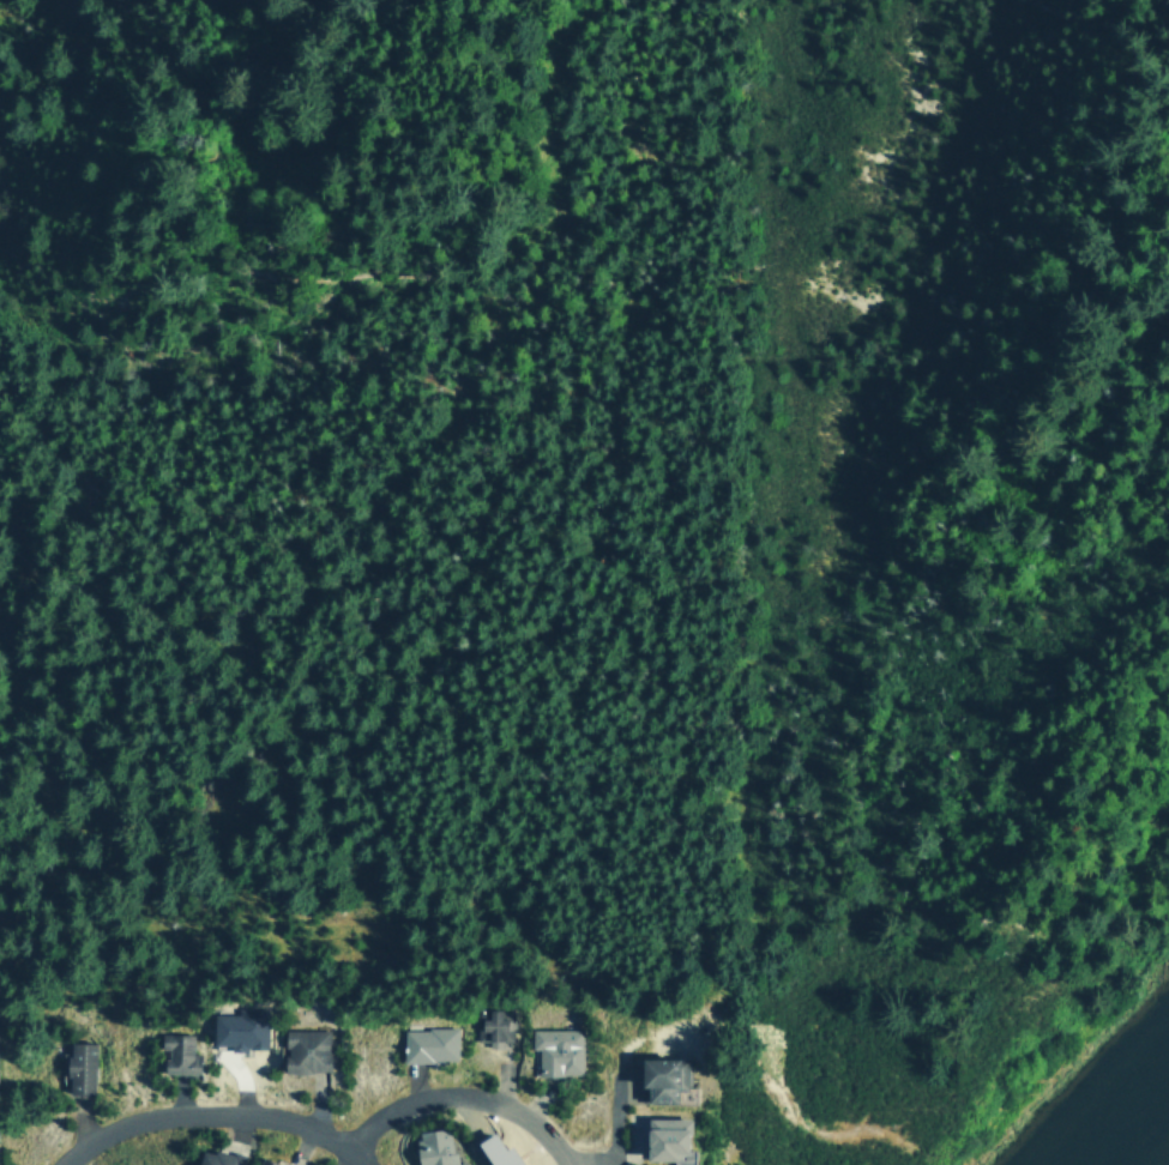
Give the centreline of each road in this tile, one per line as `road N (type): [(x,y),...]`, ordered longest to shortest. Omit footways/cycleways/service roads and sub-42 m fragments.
road 1 (residential): [(364,1164),(305,1125),(189,1112),(133,1118),(61,1164)]
road 2 (residential): [(571,1164),(541,1128),(493,1095),(447,1092),(399,1103),(343,1148)]

